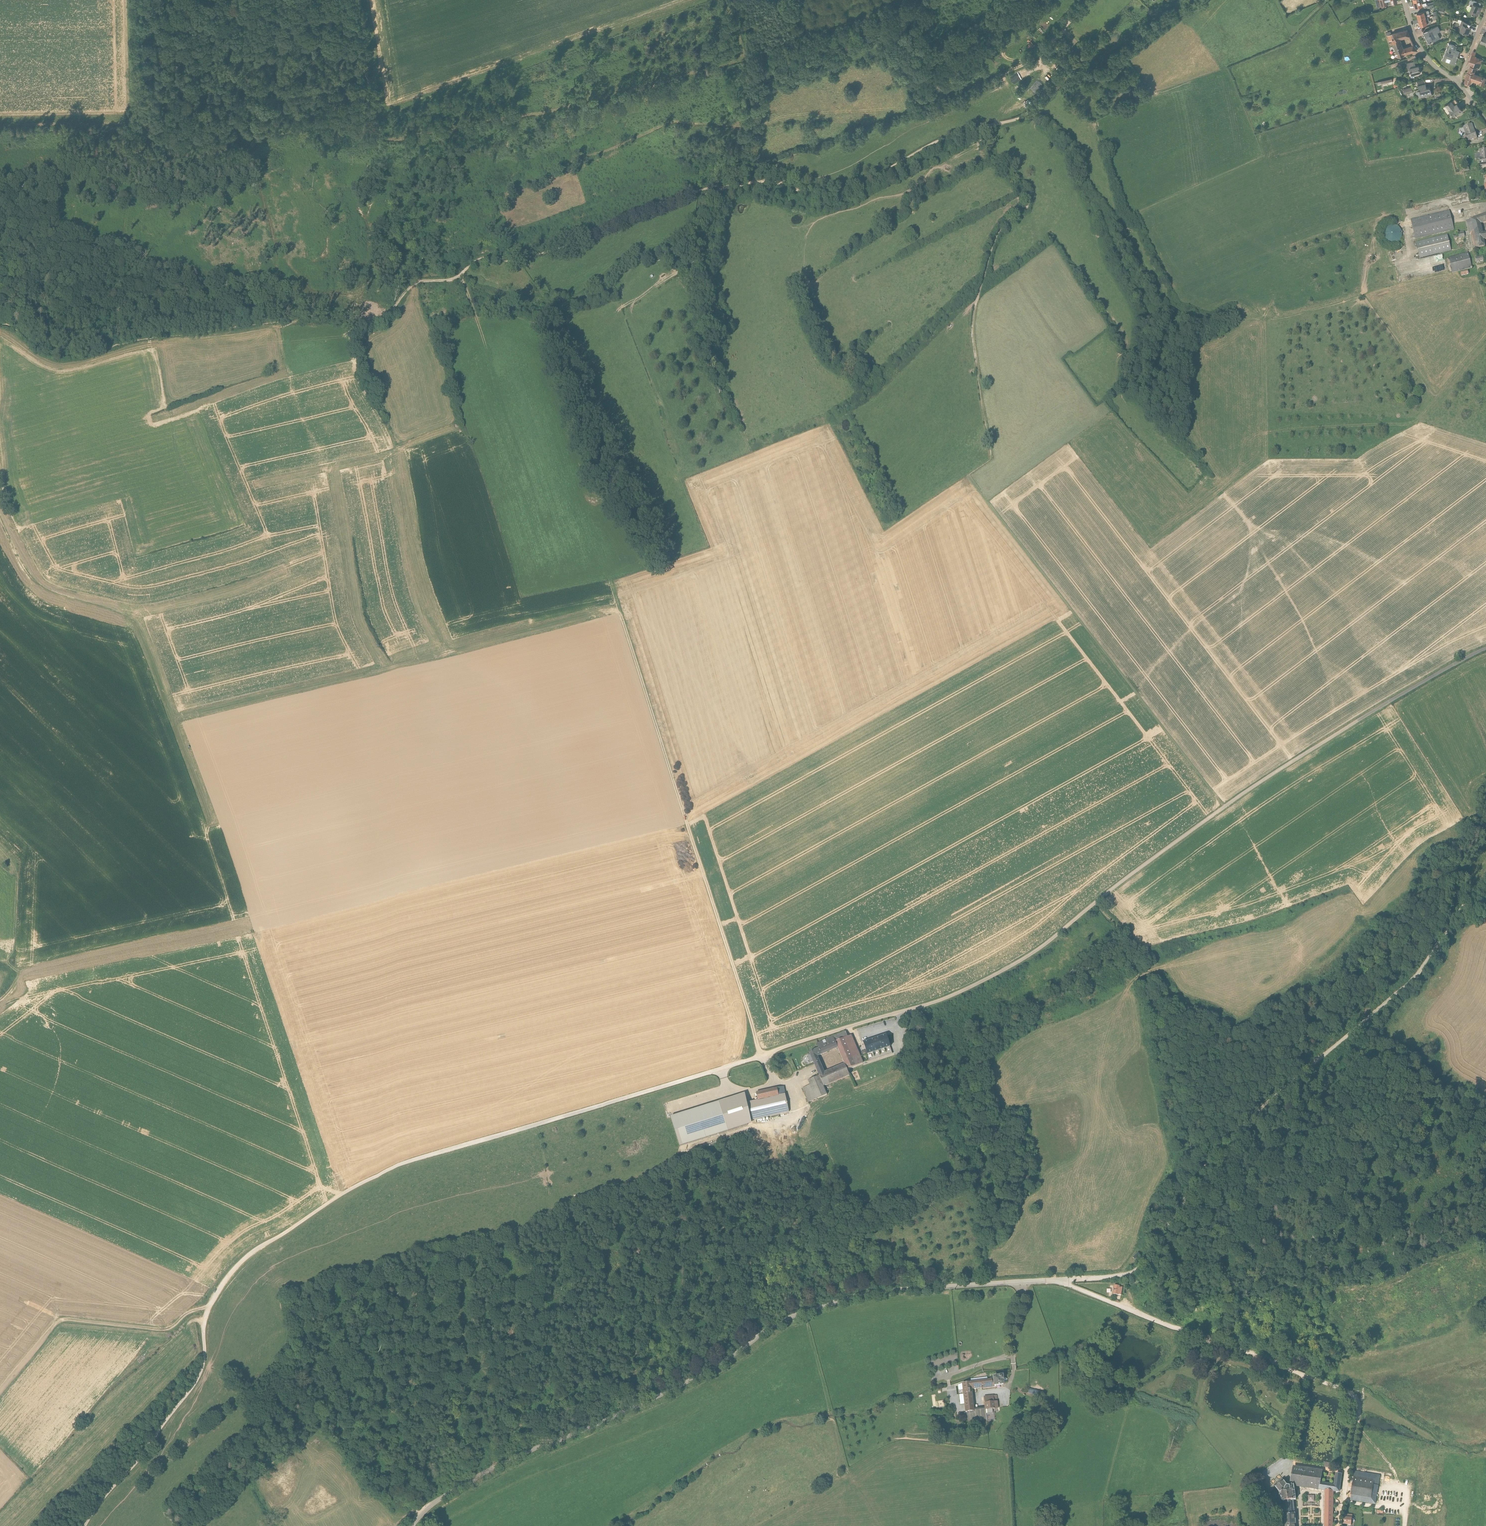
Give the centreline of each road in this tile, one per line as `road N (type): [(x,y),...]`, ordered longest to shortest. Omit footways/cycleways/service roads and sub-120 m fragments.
road 1 (unclassified): [(1472,896),(1416,971),(1240,1116),(1138,1263),(883,1280),(797,1303),(687,1369),(453,1482),(405,1525)]
road 2 (track): [(82,1525),(193,1384),(207,1308),(248,1254),(373,1177),(755,1058)]
road 3 (unclassified): [(755,1058),(941,1000),(1013,965),(1251,788),(1485,648)]
road 4 (track): [(0,130),(94,128),(147,149),(344,127),(387,139),(418,136),(733,65),(742,48),(725,0)]
road 5 (track): [(610,580),(763,1055)]
road 6 (track): [(920,110),(875,120),(673,122),(580,157),(461,159)]
road 7 (track): [(1224,807),(969,477)]
road 8 (track): [(979,386),(978,296),(997,235),(1028,204),(989,152),(983,137),(992,125)]
road 9 (track): [(724,187),(768,182),(833,192),(935,142),(992,125)]
road 10 (track): [(460,278),(479,260),(520,261),(721,187)]
road 11 (track): [(721,187),(691,272),(712,321),(709,356),(720,387)]
road 12 (track): [(287,319),(371,319),(417,281),(460,278)]
road 13 (track): [(741,61),(917,0)]
road 14 (track): [(992,125),(1032,111),(1059,80),(1063,66),(1053,40)]

